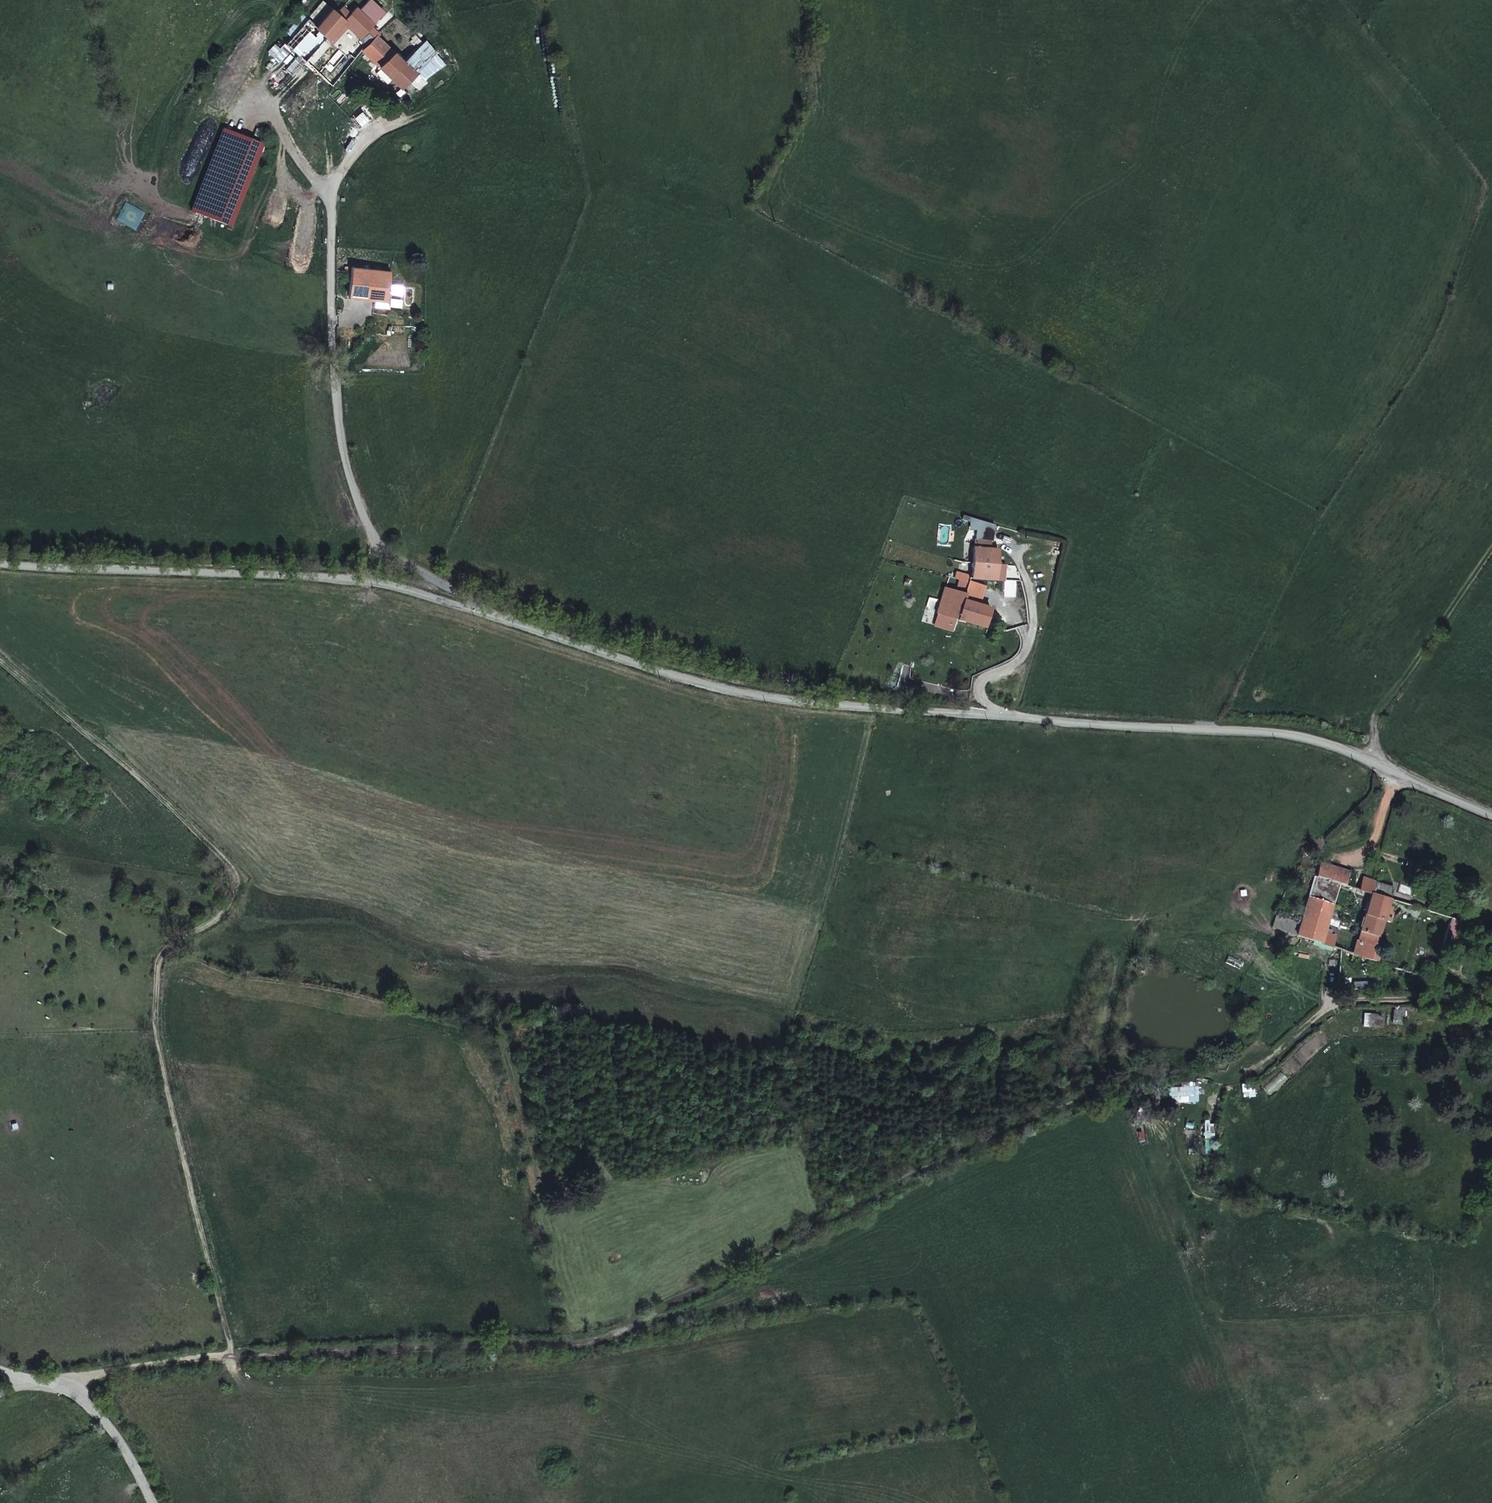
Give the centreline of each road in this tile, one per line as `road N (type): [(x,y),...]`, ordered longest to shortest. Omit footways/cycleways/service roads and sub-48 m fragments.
road 1 (track): [(45,1383),(233,1356),(602,1338),(1080,1091),(1234,1076),(1277,1051),(1322,1005),(1352,996),(1491,995)]
road 2 (unclassified): [(1491,812),(1305,733),(766,695),(364,577),(0,556)]
road 3 (unclassified): [(152,1502),(125,1451),(83,1399),(0,1370)]

